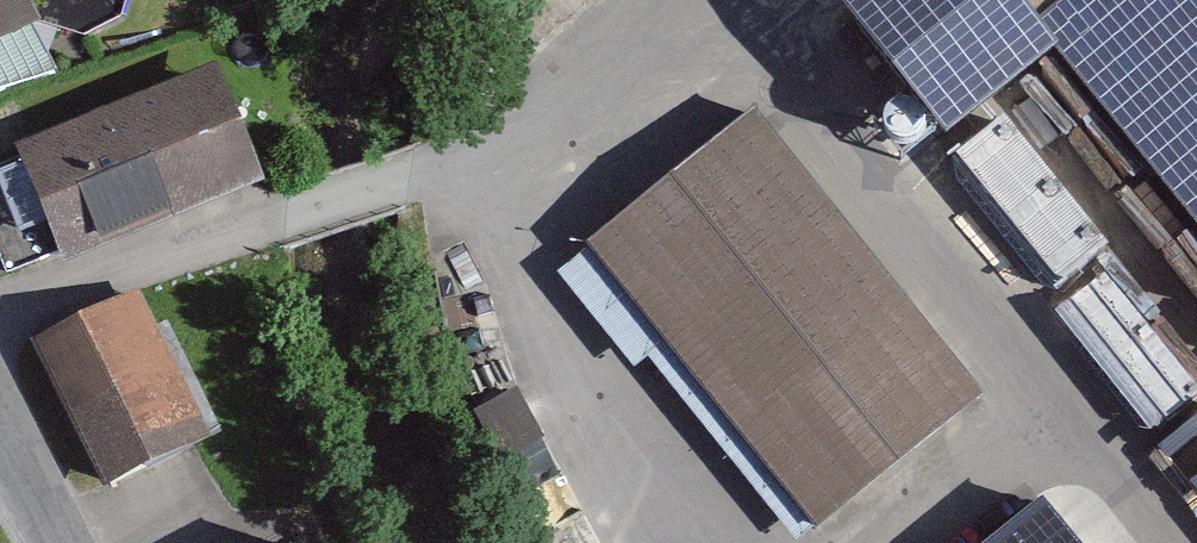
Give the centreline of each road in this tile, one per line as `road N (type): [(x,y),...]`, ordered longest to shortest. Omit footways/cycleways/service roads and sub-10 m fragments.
road 1 (unclassified): [(57,542),(0,429)]

